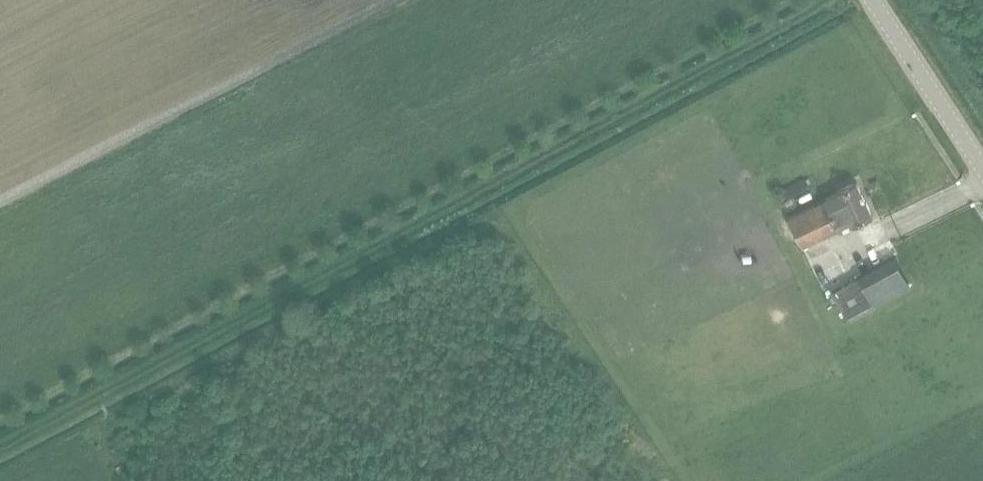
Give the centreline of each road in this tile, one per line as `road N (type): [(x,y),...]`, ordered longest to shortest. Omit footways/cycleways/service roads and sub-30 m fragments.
road 1 (tertiary): [(982,175),(866,0)]

